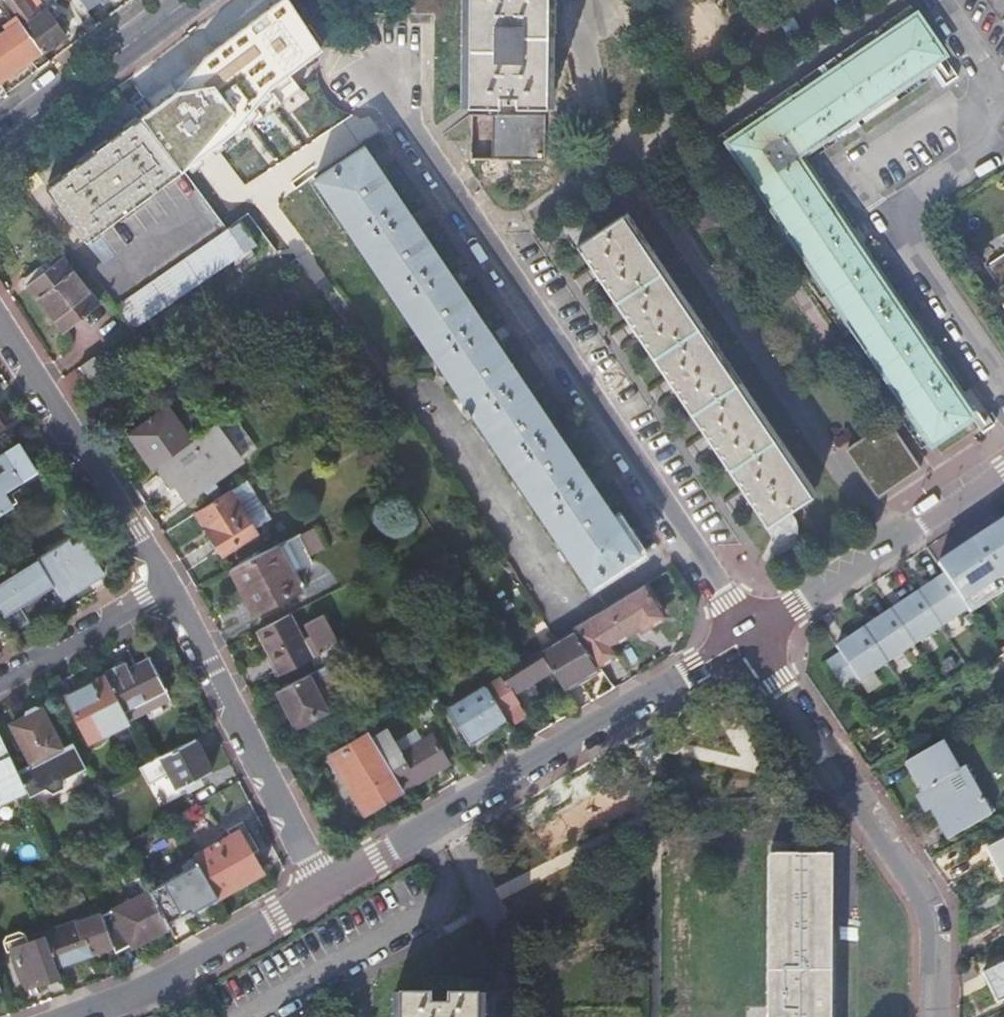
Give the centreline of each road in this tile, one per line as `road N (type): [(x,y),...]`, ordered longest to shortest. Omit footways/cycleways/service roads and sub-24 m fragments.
road 1 (residential): [(376,60),(750,636)]
road 2 (residential): [(750,636),(330,890)]
road 3 (residential): [(750,636),(928,912),(927,1016)]
road 4 (residential): [(330,890),(170,587)]
road 5 (residential): [(170,587),(0,323)]
road 6 (residential): [(1003,474),(750,636)]
road 7 (residential): [(330,890),(166,981),(64,1016)]
road 8 (secondary): [(0,136),(182,0)]
road 9 (residential): [(0,680),(170,587)]

